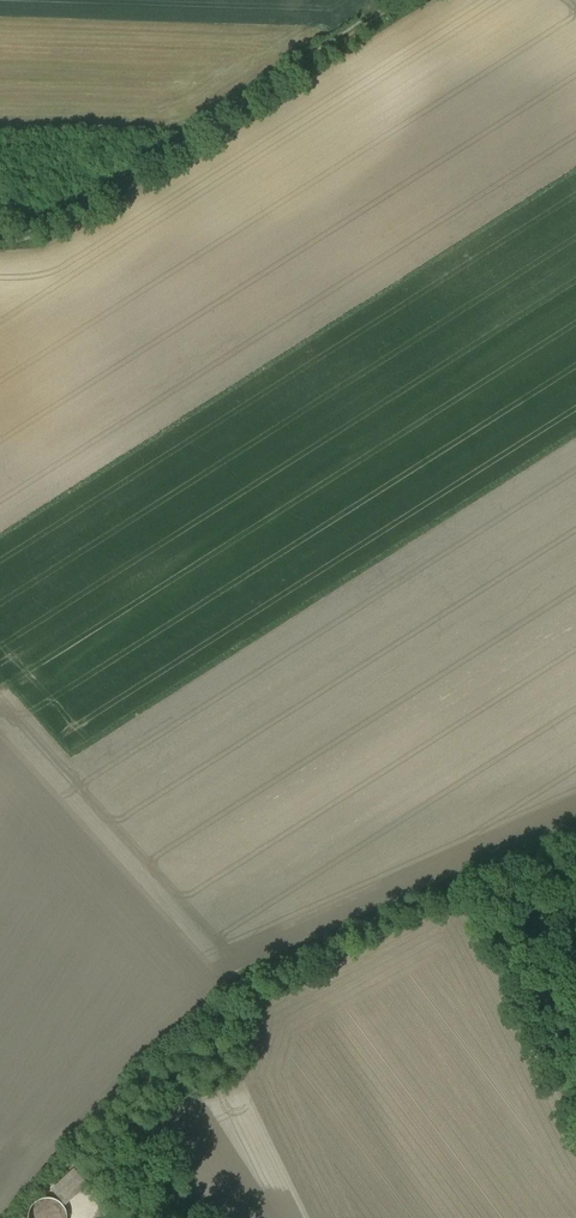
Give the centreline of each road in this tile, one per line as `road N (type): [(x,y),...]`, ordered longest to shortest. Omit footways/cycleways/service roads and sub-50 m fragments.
road 1 (track): [(419,0),(55,230),(0,240)]

